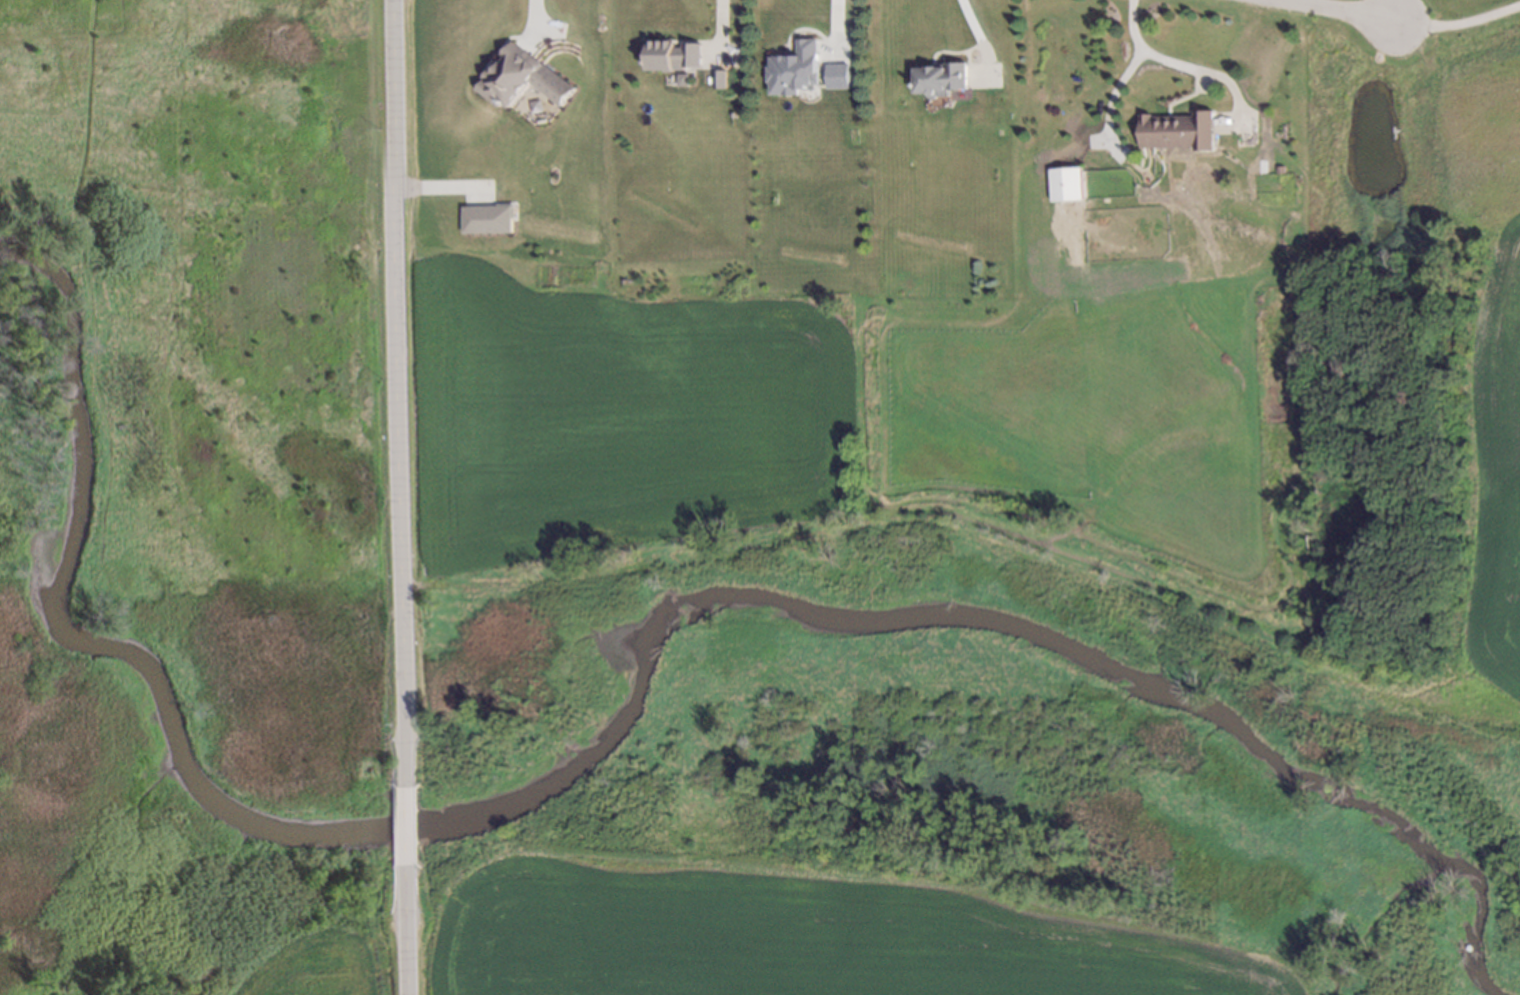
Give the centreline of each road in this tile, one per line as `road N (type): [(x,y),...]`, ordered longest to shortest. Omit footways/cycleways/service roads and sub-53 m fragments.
road 1 (tertiary): [(393,0),(405,784)]
road 2 (tertiary): [(406,868),(408,994)]
road 3 (residential): [(1271,0),(1391,20)]

